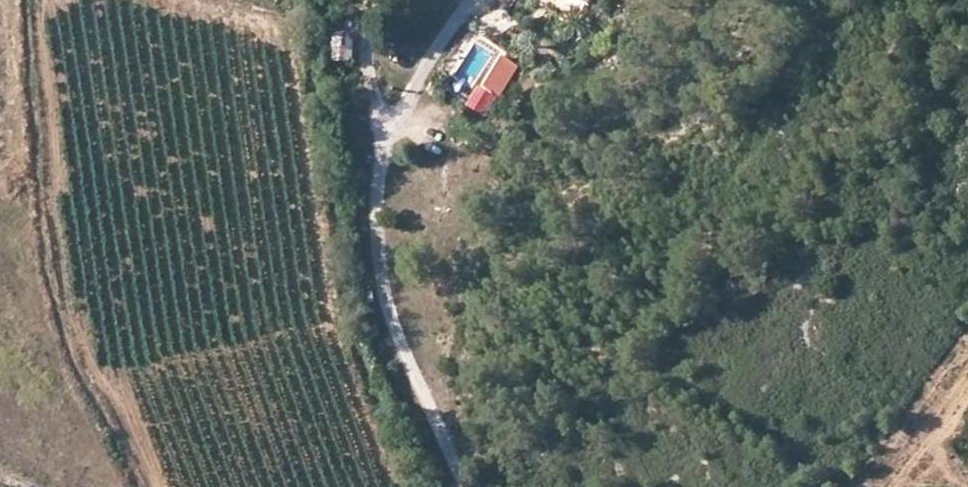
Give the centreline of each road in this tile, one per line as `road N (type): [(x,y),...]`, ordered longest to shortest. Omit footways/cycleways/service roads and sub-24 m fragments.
road 1 (track): [(967,383),(890,486)]

